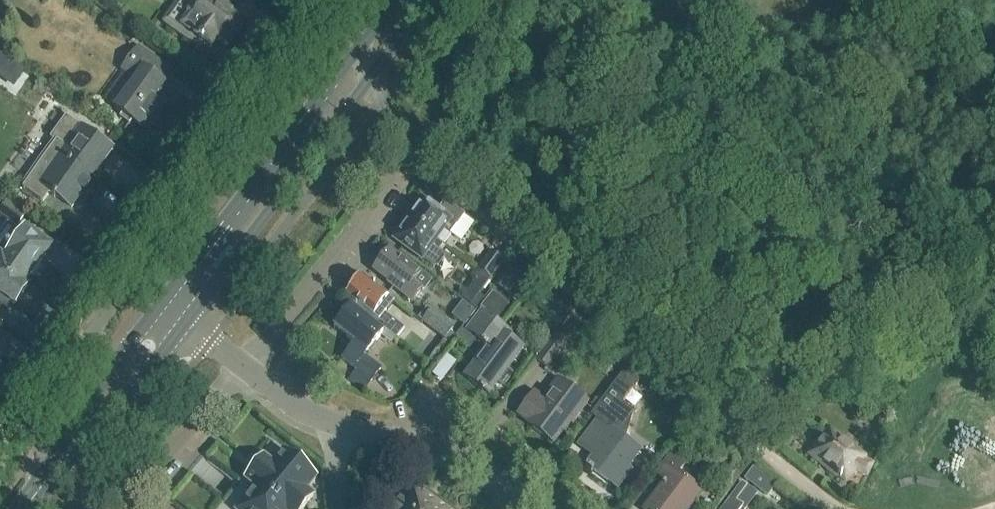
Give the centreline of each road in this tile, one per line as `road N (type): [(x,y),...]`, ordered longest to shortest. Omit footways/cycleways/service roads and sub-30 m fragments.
road 1 (primary): [(180,316),(415,0)]
road 2 (residential): [(244,366),(360,232),(413,153)]
road 3 (primary): [(29,508),(180,316)]
road 4 (residential): [(539,508),(496,477),(439,451),(336,422)]
road 5 (residential): [(118,508),(244,366)]

